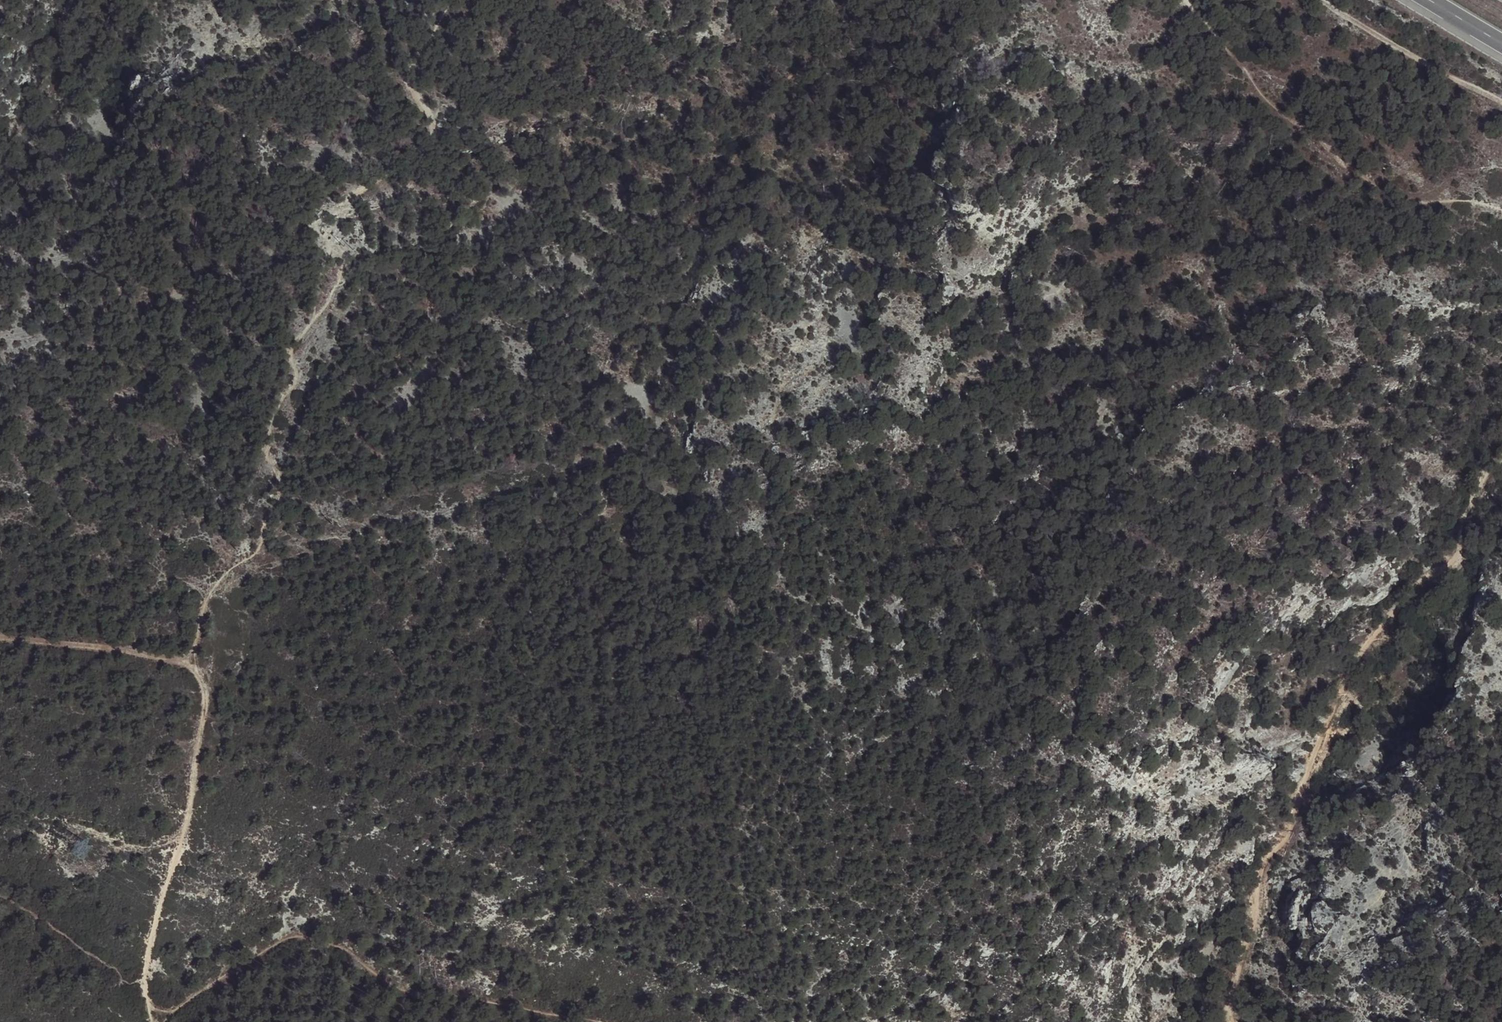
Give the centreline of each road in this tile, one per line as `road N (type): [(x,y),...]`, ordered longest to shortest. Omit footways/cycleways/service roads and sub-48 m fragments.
road 1 (track): [(1501,461),(1464,519),(1462,561),(1403,602),(1350,672),(1287,836),(1268,858),(1234,1021)]
road 2 (track): [(1501,104),(1319,0)]

